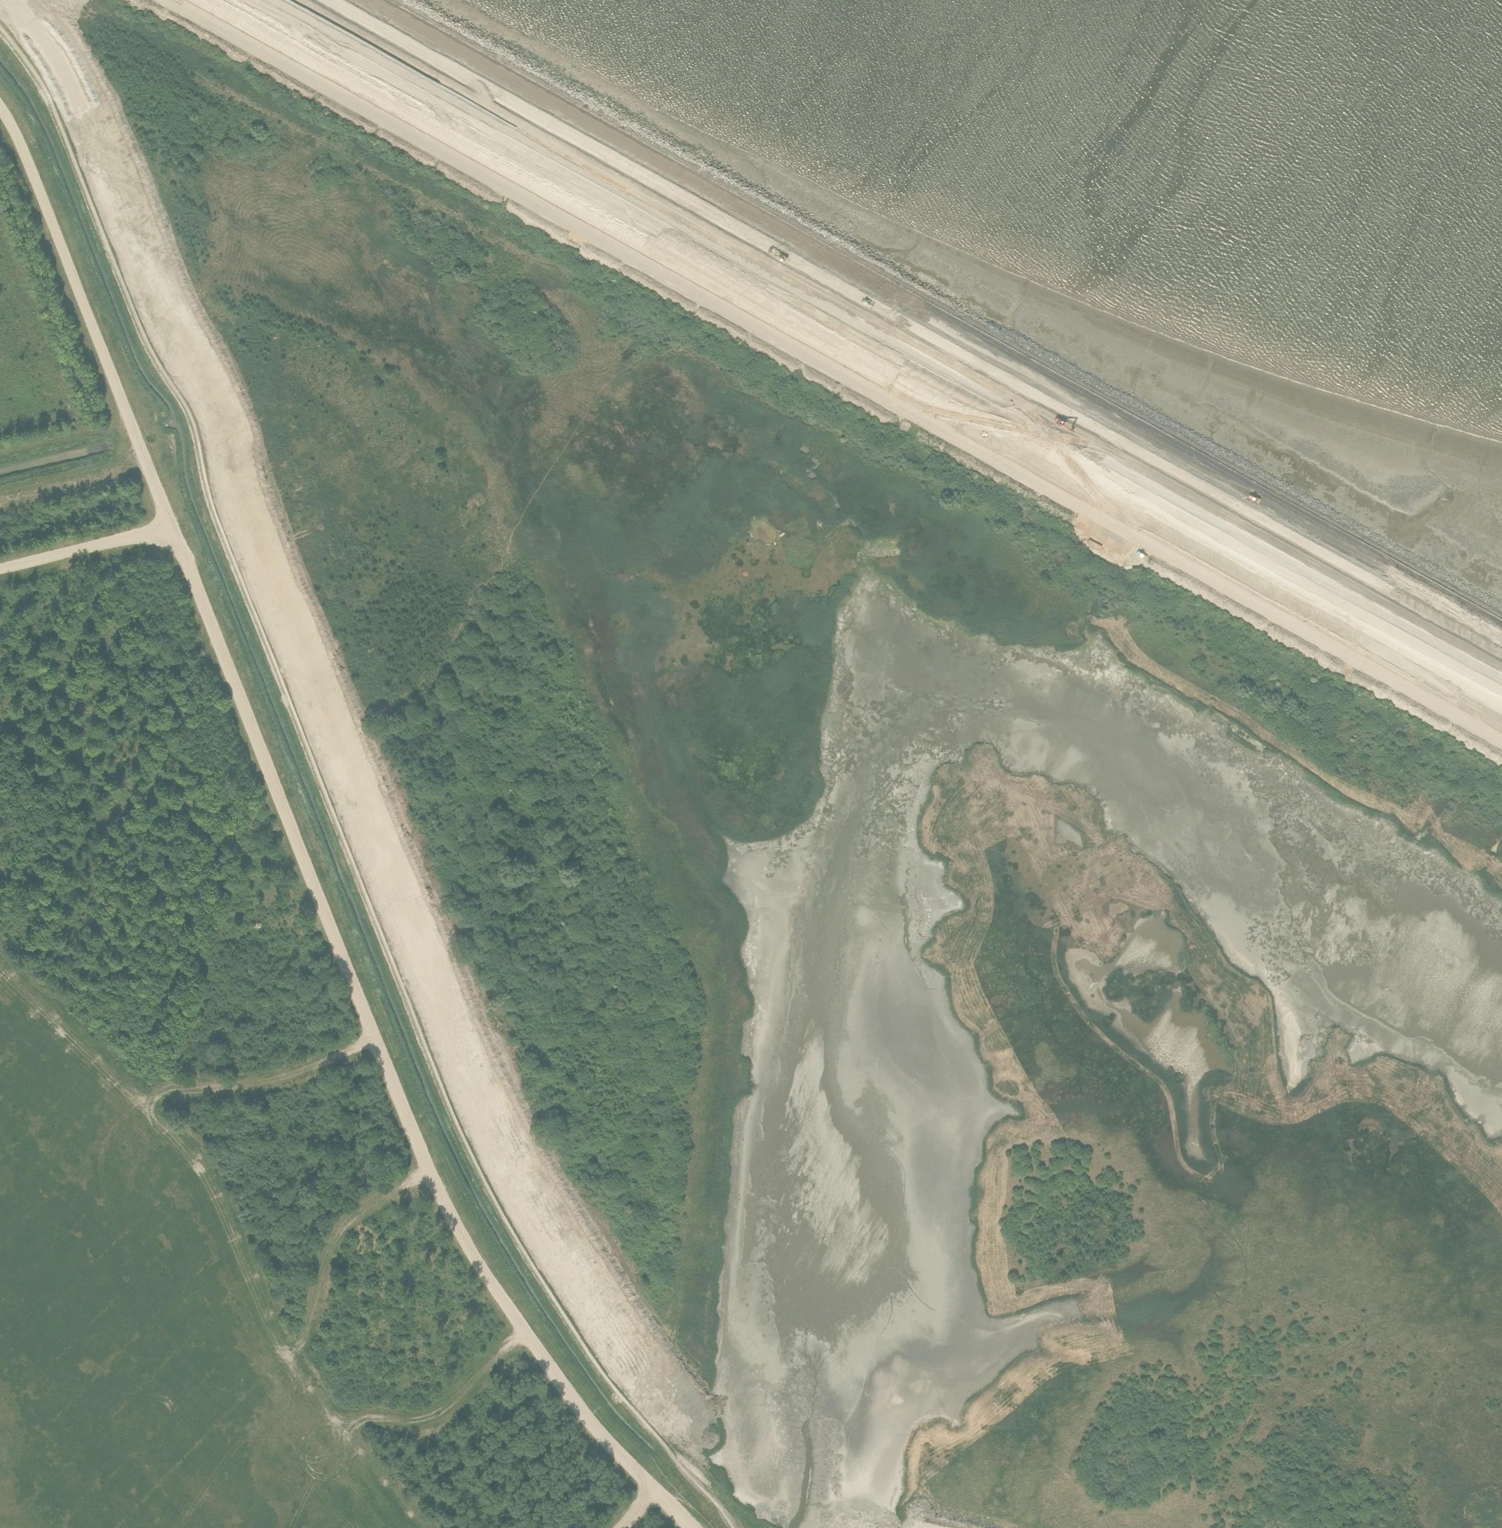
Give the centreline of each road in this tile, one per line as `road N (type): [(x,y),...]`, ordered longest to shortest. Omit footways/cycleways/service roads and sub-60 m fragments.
road 1 (track): [(1501,627),(381,0)]
road 2 (track): [(522,1328),(426,1174),(166,523)]
road 3 (track): [(0,970),(198,1164),(288,1362),(343,1429)]
road 4 (track): [(0,108),(166,523)]
road 5 (track): [(522,1328),(429,1415),(365,1417),(343,1429)]
road 6 (track): [(655,1491),(582,1412),(522,1328)]
road 7 (track): [(166,523),(0,568)]
road 8 (track): [(343,1429),(430,1527)]

